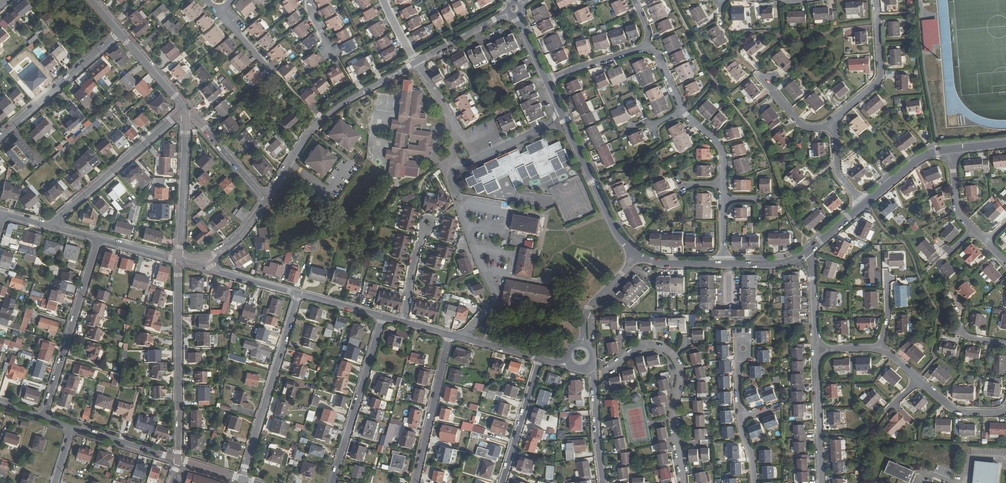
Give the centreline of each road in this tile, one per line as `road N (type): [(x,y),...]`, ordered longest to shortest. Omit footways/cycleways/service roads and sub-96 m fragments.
road 1 (residential): [(594,378),(638,347),(674,357),(681,372),(673,425),(683,482)]
road 2 (residential): [(266,200),(319,122),(416,62)]
road 3 (residential): [(178,459),(179,260)]
road 4 (residential): [(298,294),(242,479)]
road 5 (residential): [(44,419),(98,239)]
road 6 (residential): [(332,482),(383,316)]
road 7 (residential): [(54,227),(186,116)]
road 8 (residential): [(636,254),(614,226),(560,109)]
road 9 (residential): [(0,136),(119,33)]
road 10 (residential): [(415,482),(449,334)]
road 11 (residential): [(179,260),(186,116)]
road 12 (residential): [(876,0),(879,79),(835,126)]
road 13 (residential): [(541,359),(502,482)]
road 14 (residential): [(821,482),(817,362)]

